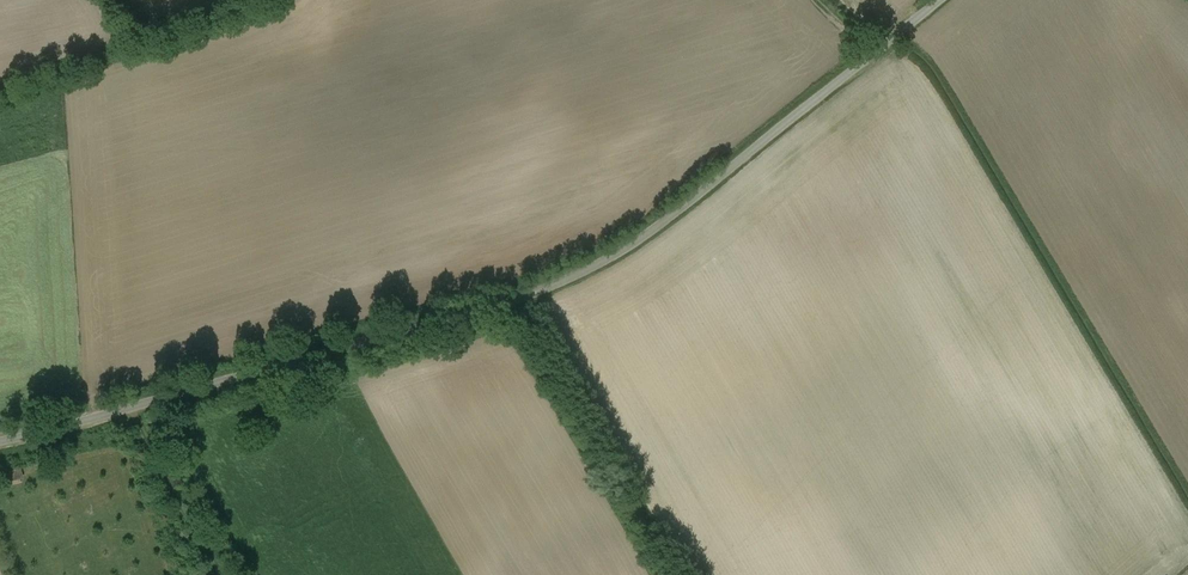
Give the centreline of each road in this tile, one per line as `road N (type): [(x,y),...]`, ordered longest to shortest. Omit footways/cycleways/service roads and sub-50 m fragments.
road 1 (unclassified): [(0,442),(544,289),(641,238),(942,0)]
road 2 (track): [(139,408),(227,574)]

